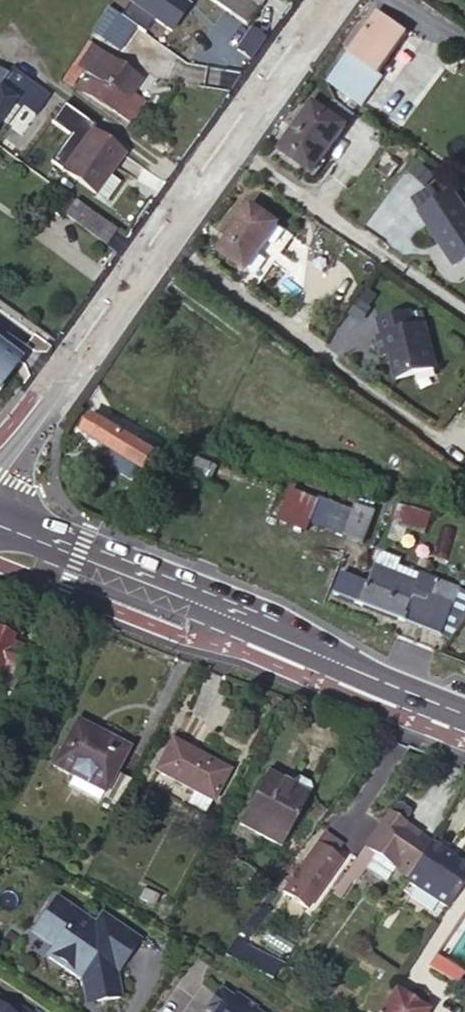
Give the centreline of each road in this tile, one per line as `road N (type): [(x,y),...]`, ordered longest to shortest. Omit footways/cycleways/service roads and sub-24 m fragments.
road 1 (tertiary): [(0,482),(342,0)]
road 2 (primary): [(0,522),(275,627),(464,714)]

